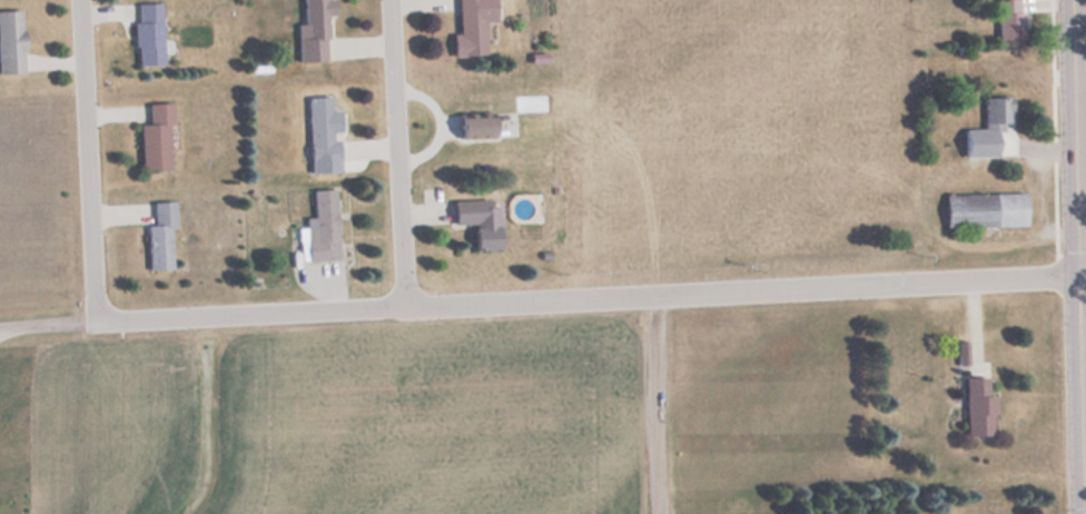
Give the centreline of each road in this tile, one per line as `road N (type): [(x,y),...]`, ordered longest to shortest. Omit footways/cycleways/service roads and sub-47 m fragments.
road 1 (residential): [(1077,271),(97,317)]
road 2 (primary): [(1082,513),(1071,0)]
road 3 (residential): [(97,317),(88,286),(74,0)]
road 4 (residential): [(388,0),(403,307)]
road 5 (residential): [(656,296),(660,513)]

